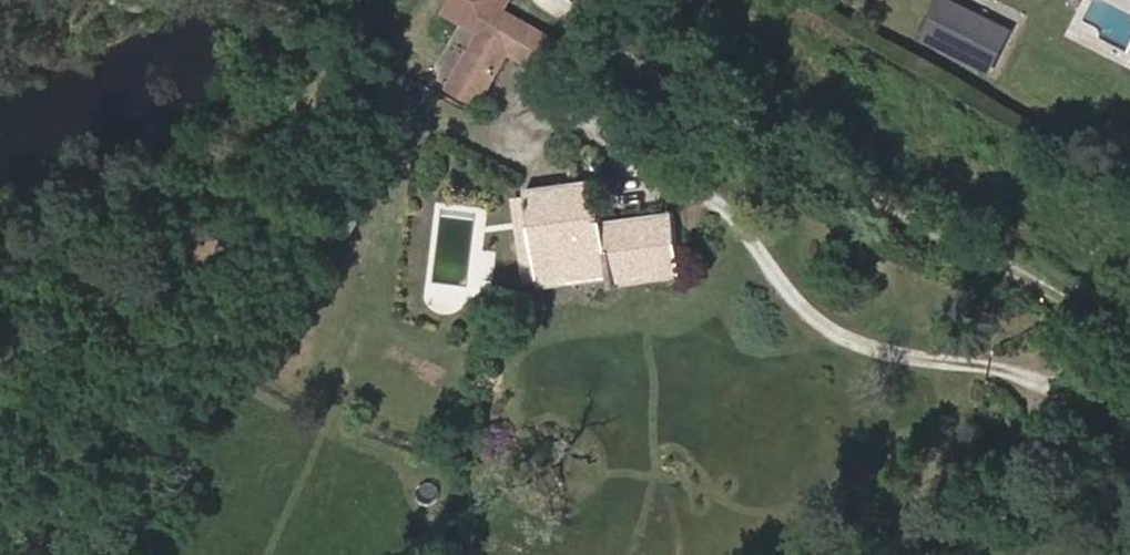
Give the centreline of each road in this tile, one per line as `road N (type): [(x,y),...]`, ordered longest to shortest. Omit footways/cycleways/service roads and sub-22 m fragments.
road 1 (residential): [(1129,384),(1025,523),(1011,554)]

